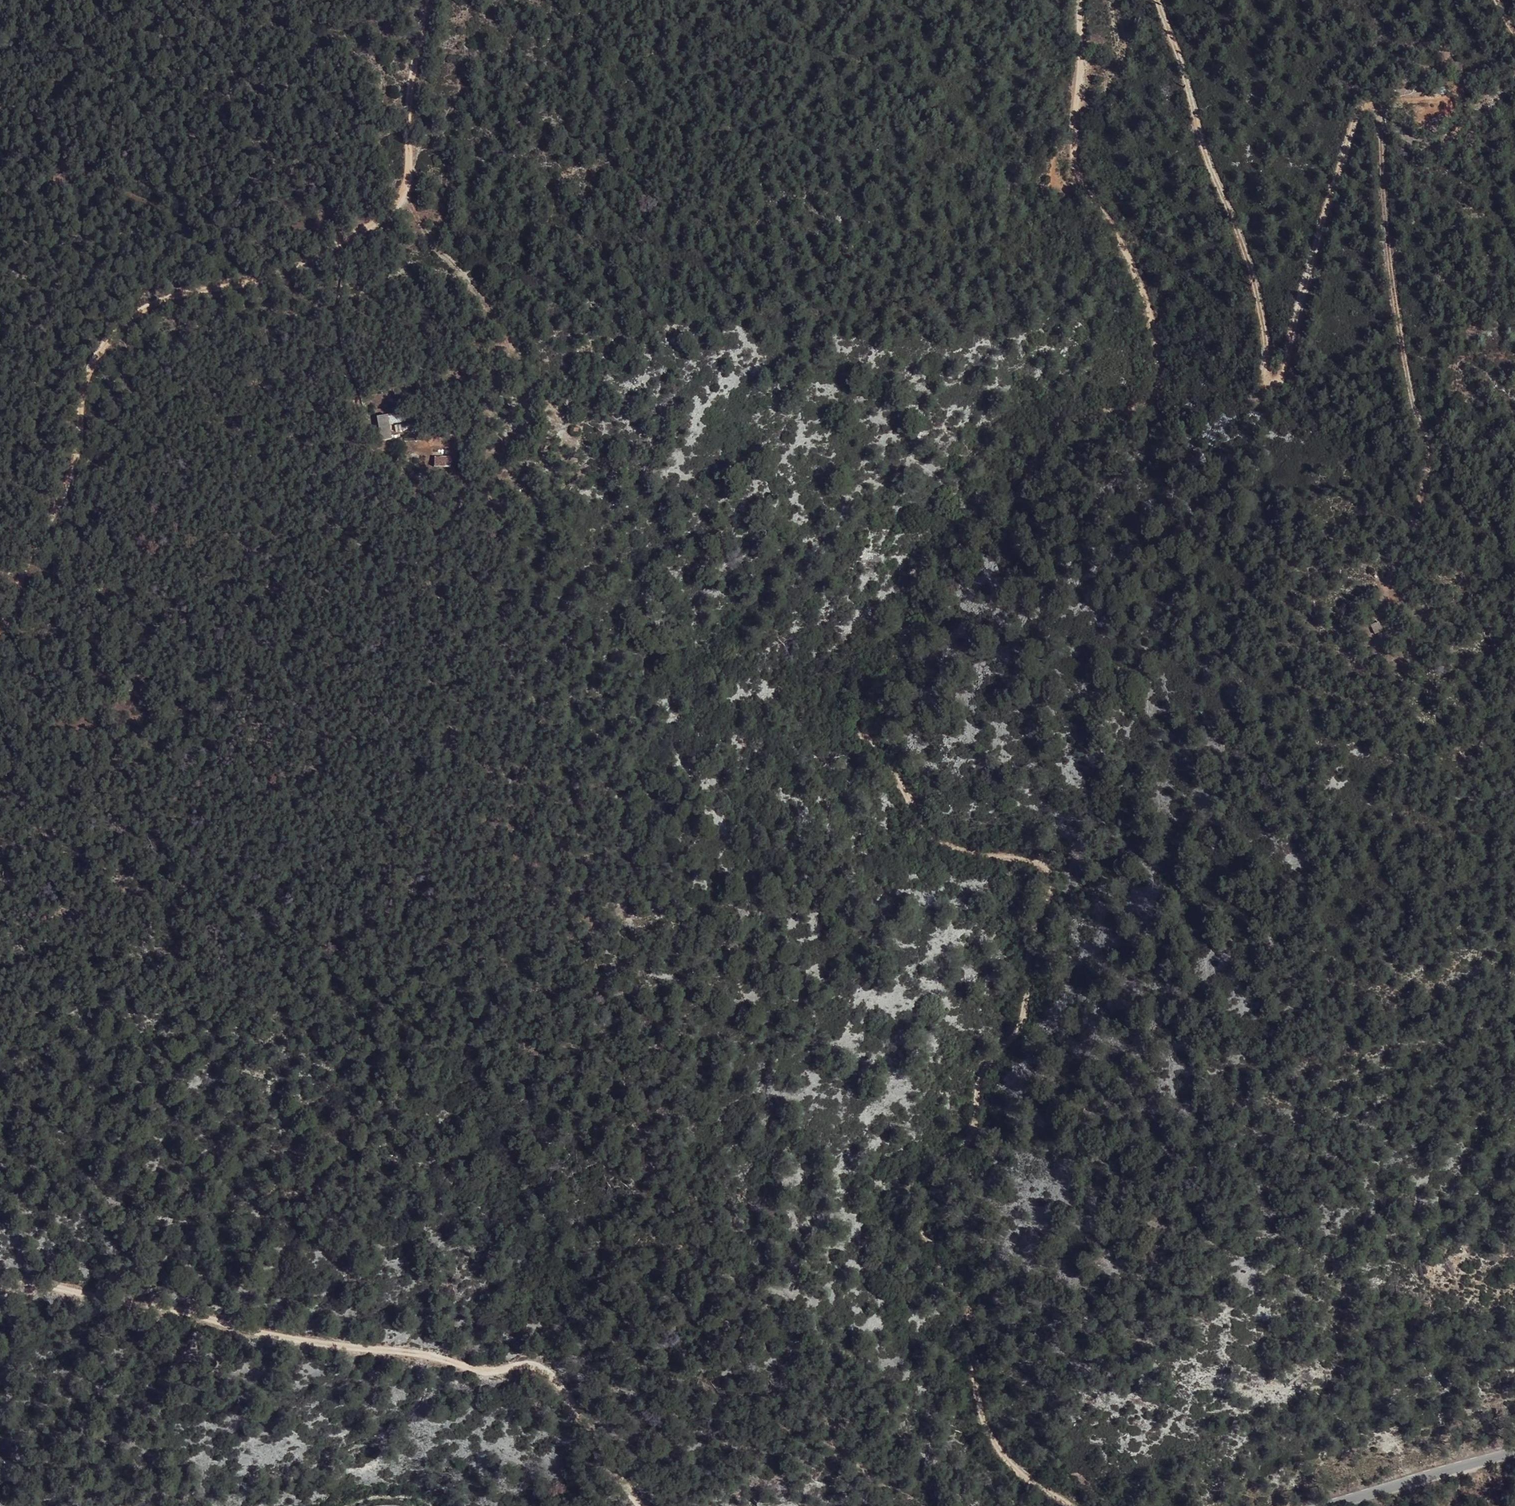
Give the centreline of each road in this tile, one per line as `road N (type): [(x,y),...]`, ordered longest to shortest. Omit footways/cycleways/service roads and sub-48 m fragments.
road 1 (track): [(1154,0),(1237,236),(1276,380),(1286,367),(1338,154),(1357,102),(1373,103),(1400,208),(1415,422),(1432,474),(1384,602)]
road 2 (track): [(424,0),(408,67),(405,193),(347,241),(266,286),(192,290),(139,317),(97,362),(72,491),(0,626)]
road 3 (track): [(0,1287),(364,1339),(505,1371),(525,1356),(546,1355),(566,1372),(632,1481),(657,1505)]
road 4 (tertiary): [(1514,1443),(1309,1505)]

